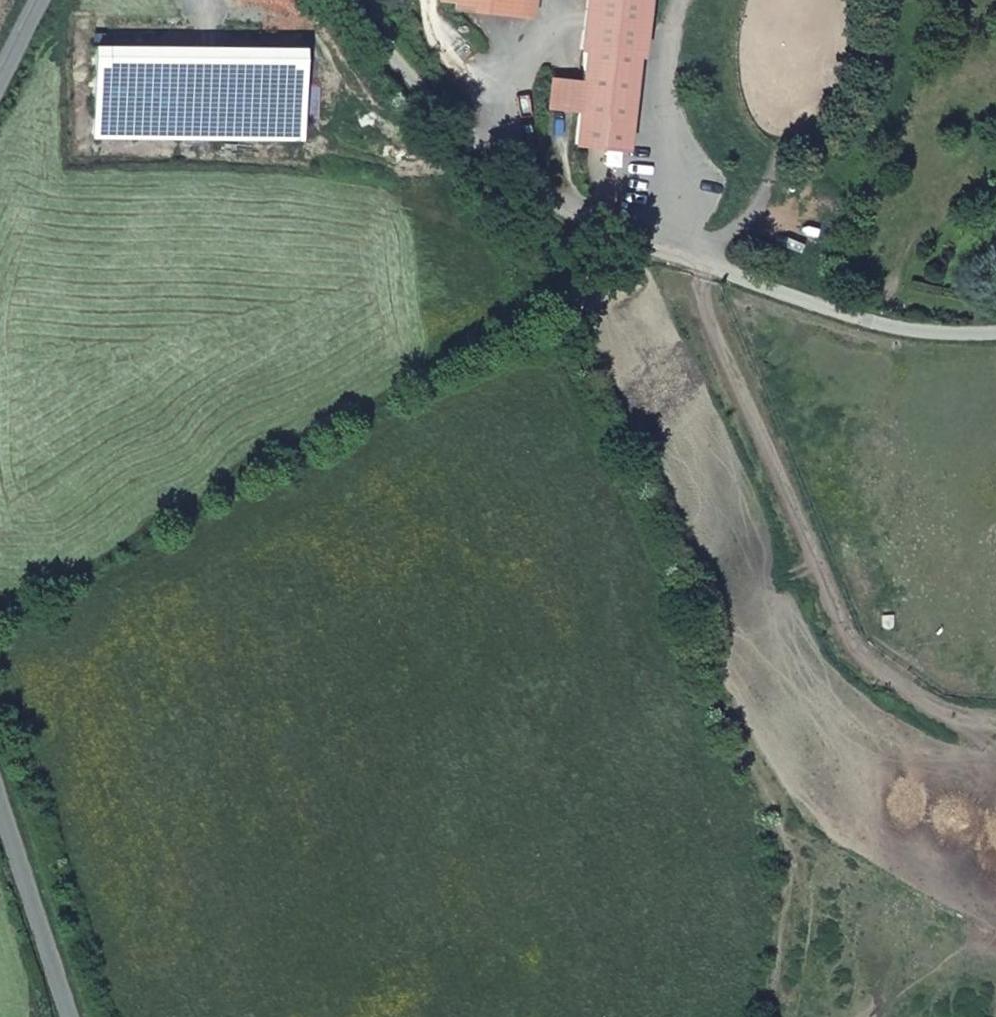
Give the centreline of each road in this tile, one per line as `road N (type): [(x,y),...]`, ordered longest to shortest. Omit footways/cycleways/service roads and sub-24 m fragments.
road 1 (residential): [(995,332),(942,333),(861,318),(626,238),(544,195),(447,116),(346,0)]
road 2 (residential): [(70,1016),(0,805)]

